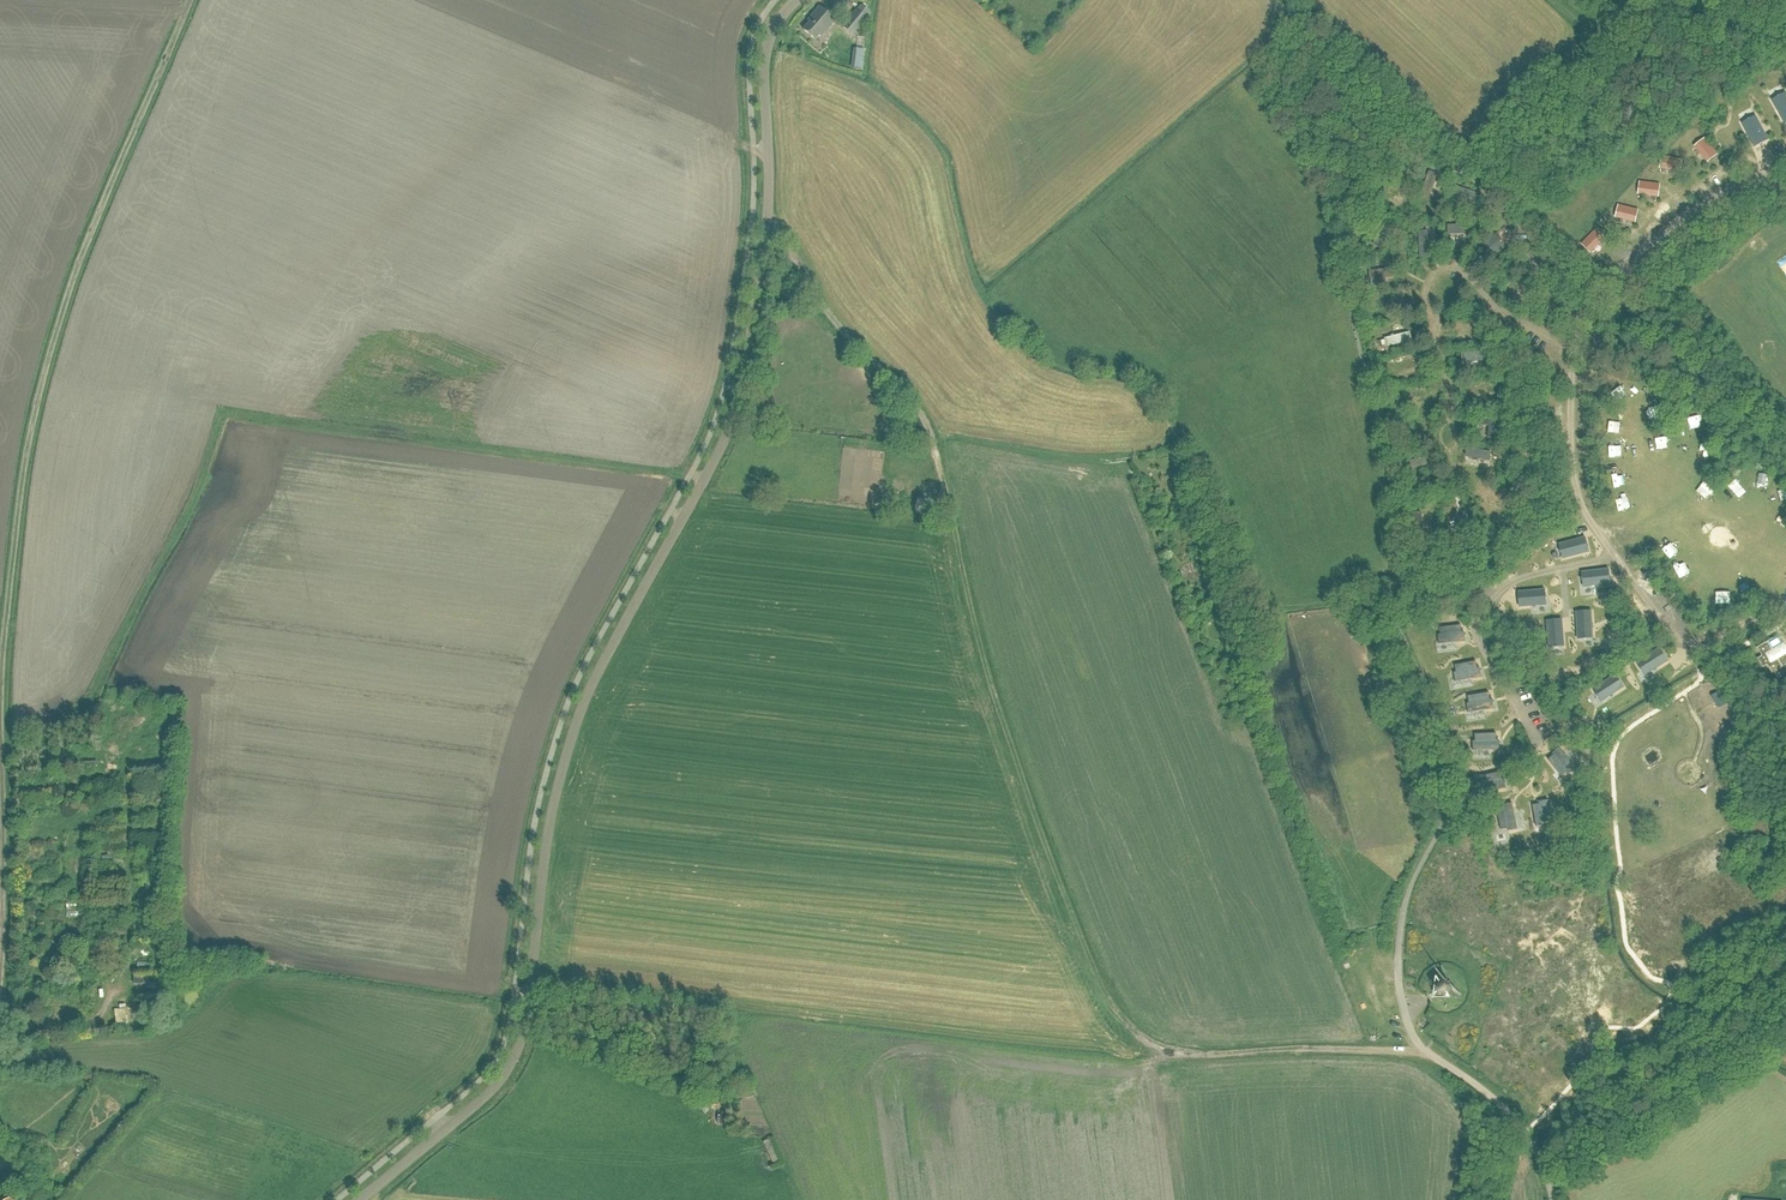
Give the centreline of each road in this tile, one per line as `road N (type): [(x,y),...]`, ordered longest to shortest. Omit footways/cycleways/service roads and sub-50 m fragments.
road 1 (unclassified): [(360,1199),(492,1089),(518,1047),(550,821),(573,734),(599,670),(719,451),(740,394),(767,219),(765,62),(774,28),(797,0)]
road 2 (track): [(767,219),(822,310),(928,431),(1006,726),(1078,930),(1133,1033),(1154,1052),(1184,1062),(1423,1048)]
road 3 (track): [(0,973),(6,704),(27,459),(75,287),(194,0)]
road 4 (unclassified): [(1554,1199),(1520,1125),(1414,1034),(1399,942)]

